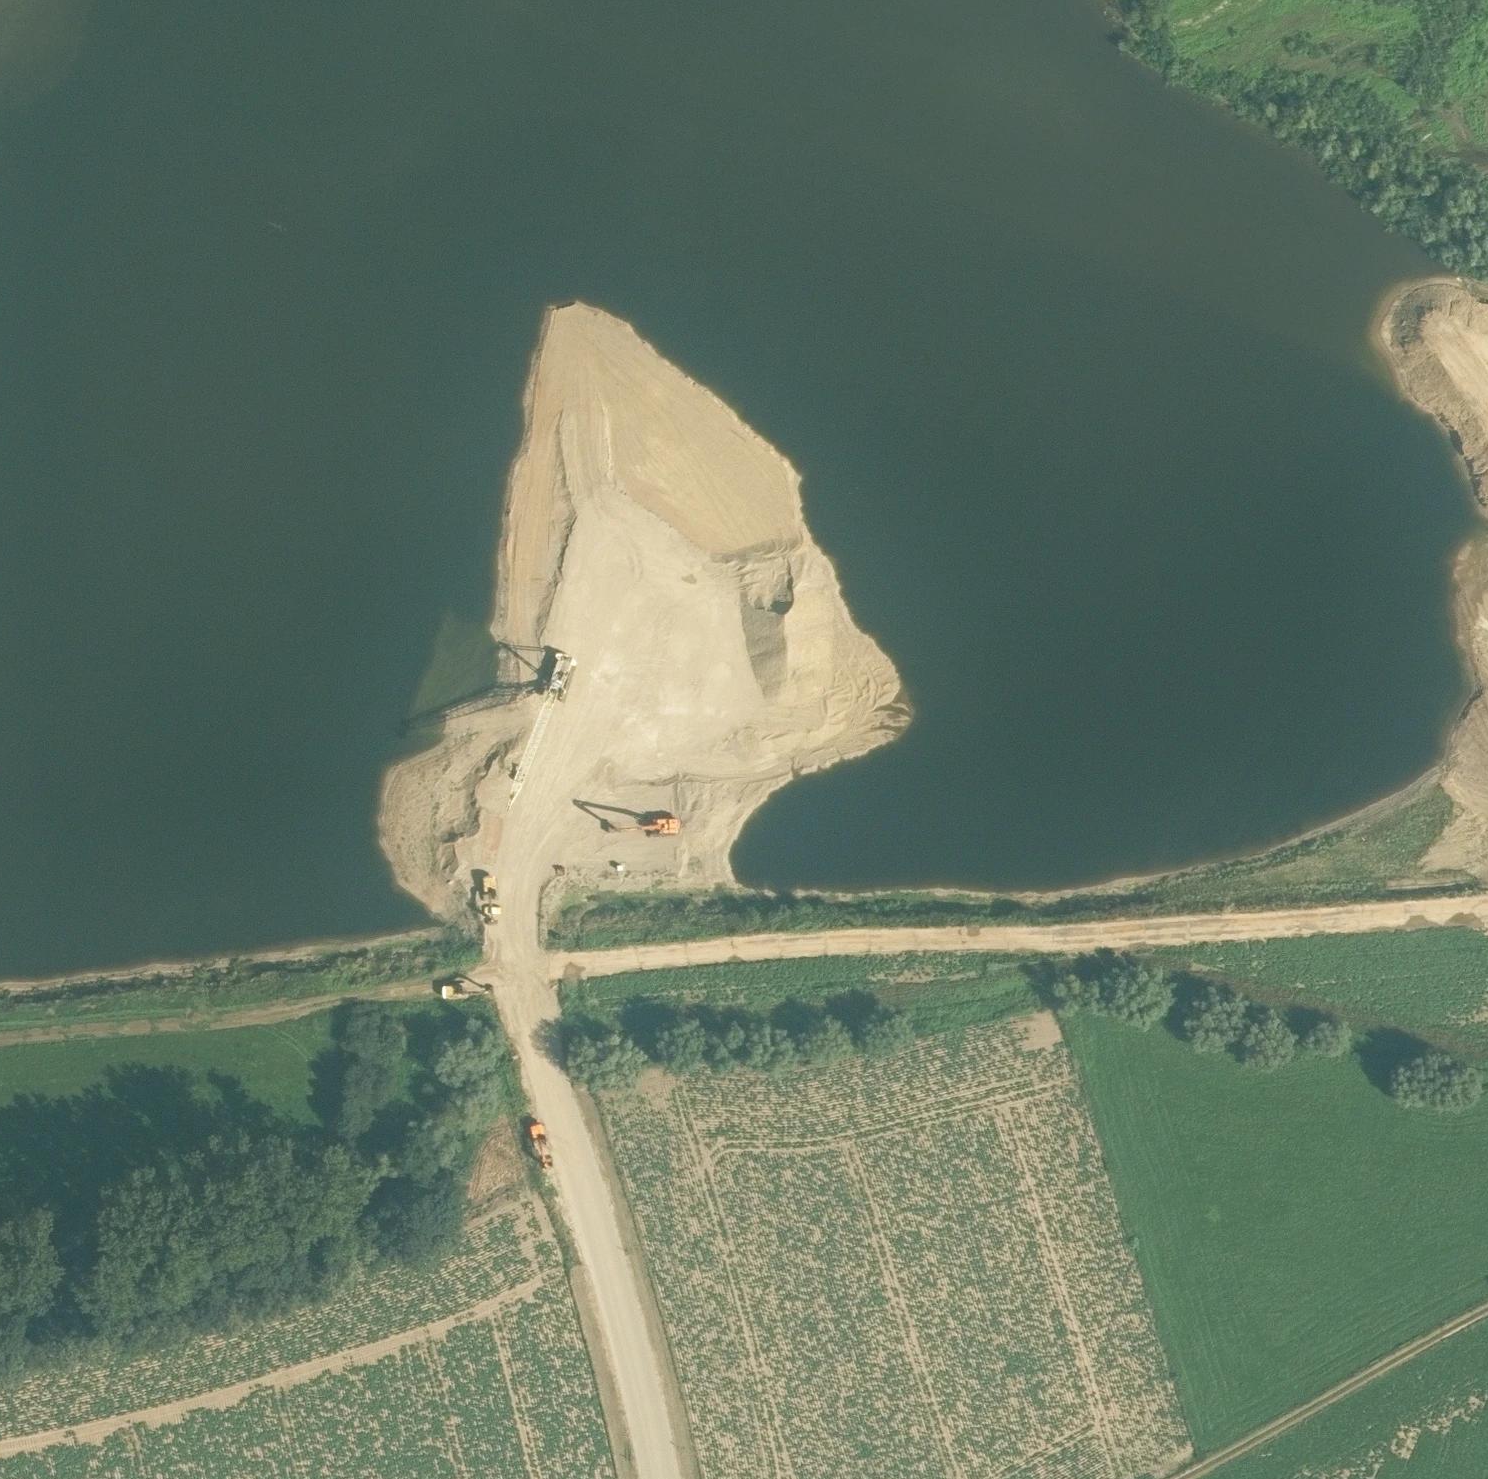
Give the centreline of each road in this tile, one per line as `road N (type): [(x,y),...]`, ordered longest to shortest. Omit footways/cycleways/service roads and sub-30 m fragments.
road 1 (track): [(1487,1313),(1183,1478)]

